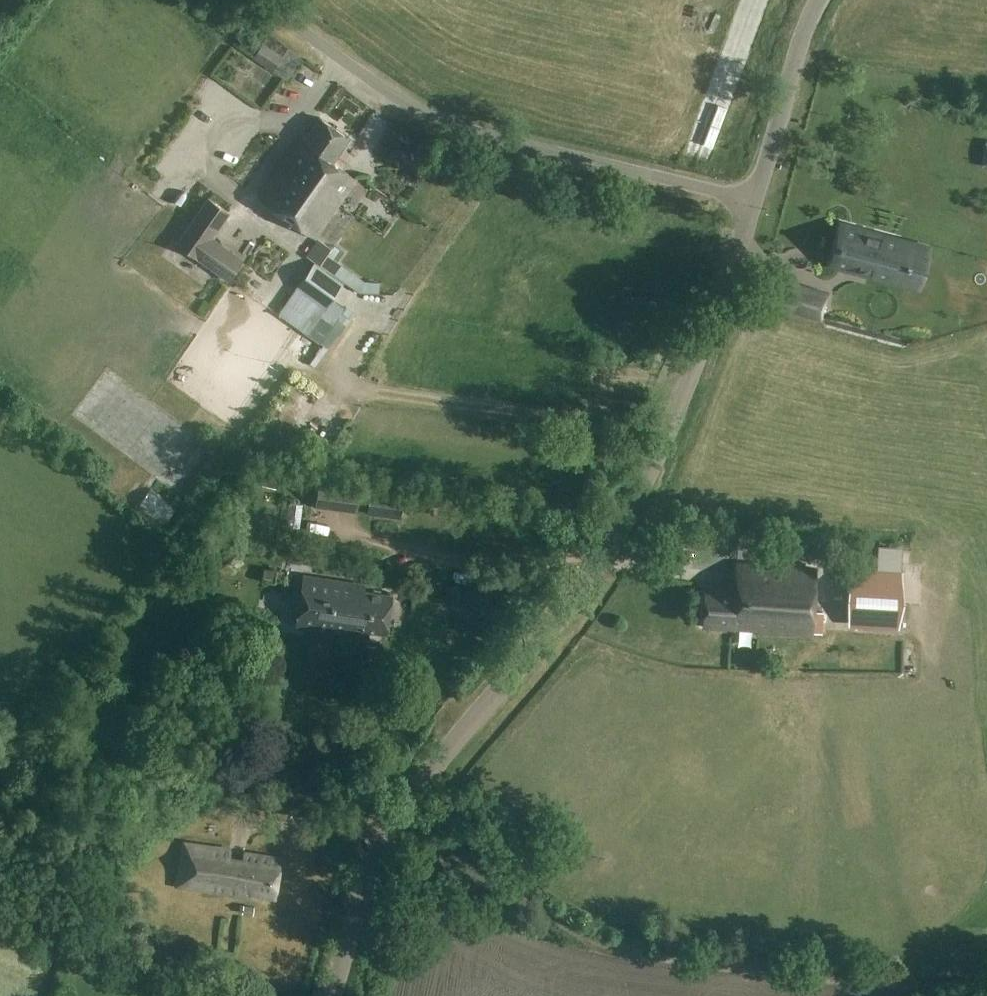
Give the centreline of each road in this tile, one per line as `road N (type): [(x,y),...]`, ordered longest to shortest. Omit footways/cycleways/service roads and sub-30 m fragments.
road 1 (unclassified): [(332,995),(367,881),(398,817),(566,608),(628,510),(756,202)]
road 2 (track): [(986,991),(826,978),(591,941),(398,817)]
road 3 (unclassified): [(756,202),(433,116),(263,0)]
road 4 (unclassified): [(756,202),(819,0)]

